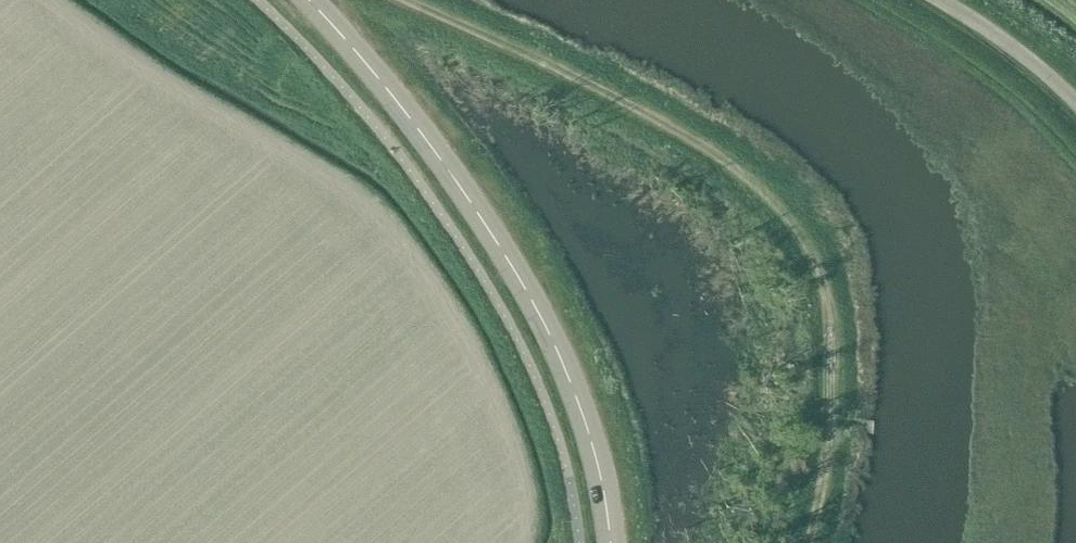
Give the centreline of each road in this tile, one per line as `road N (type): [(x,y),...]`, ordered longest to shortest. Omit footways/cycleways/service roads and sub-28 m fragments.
road 1 (track): [(413,0),(678,129),(746,179),(798,241),(824,305),(831,381),(805,542)]
road 2 (tertiary): [(310,0),(418,129),(515,269),(577,398),(610,542)]
road 3 (unclassified): [(1075,101),(941,0)]

